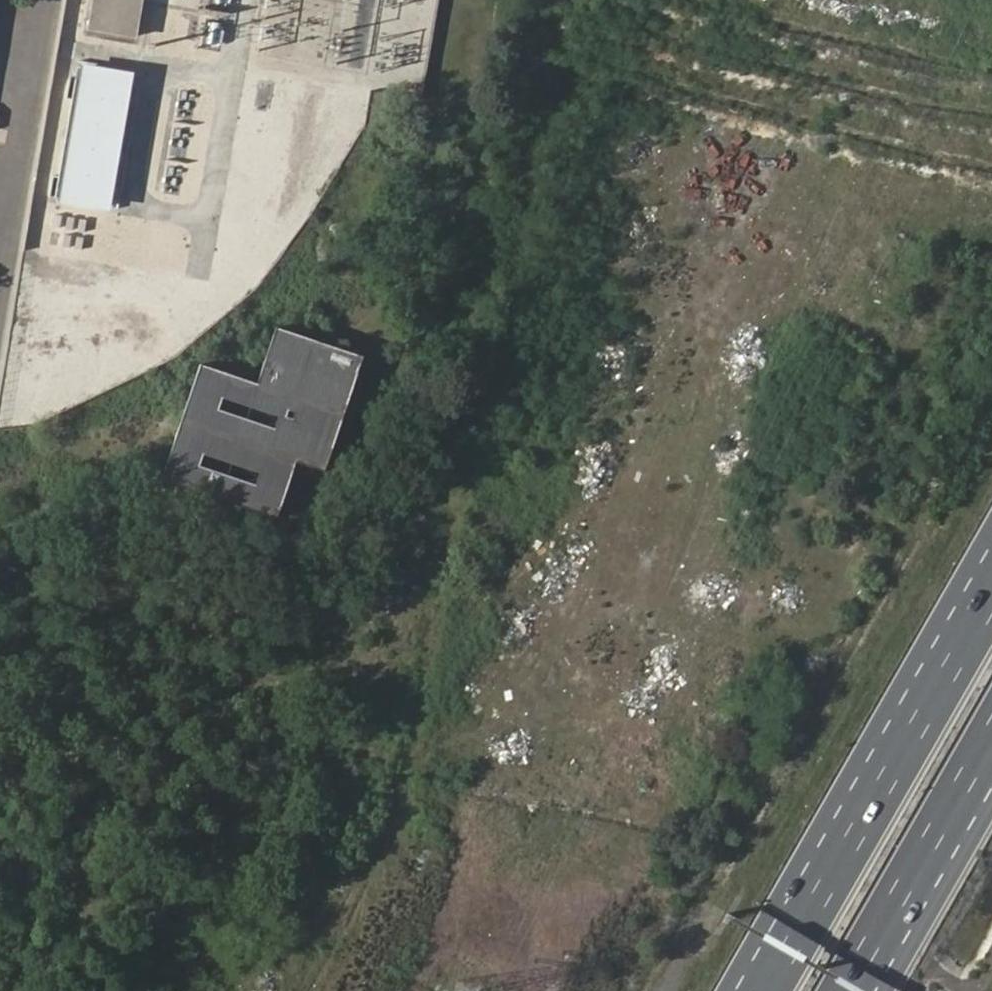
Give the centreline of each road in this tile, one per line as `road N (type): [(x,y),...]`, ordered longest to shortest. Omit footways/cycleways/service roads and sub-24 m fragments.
road 1 (motorway): [(991,597),(765,990)]
road 2 (motorway): [(843,990),(991,734)]

